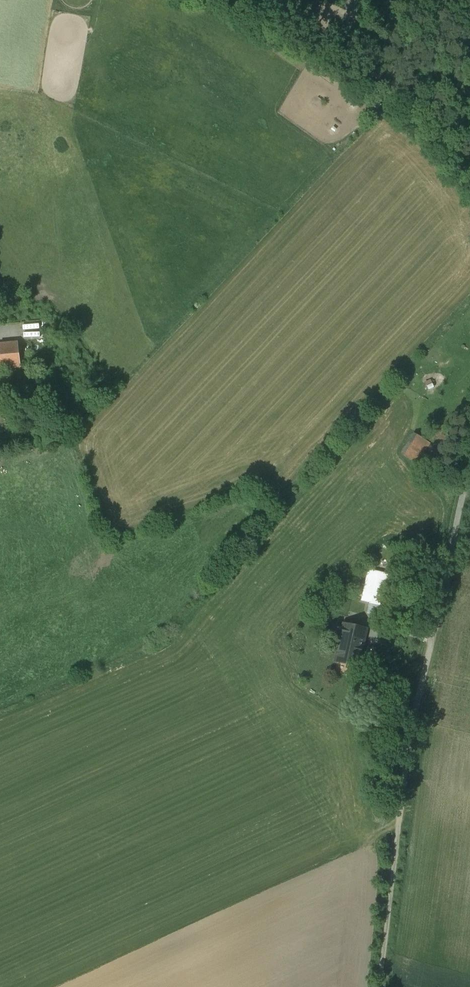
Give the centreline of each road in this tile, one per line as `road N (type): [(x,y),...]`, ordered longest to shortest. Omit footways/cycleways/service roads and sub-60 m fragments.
road 1 (track): [(378,986),(408,736),(469,464)]

